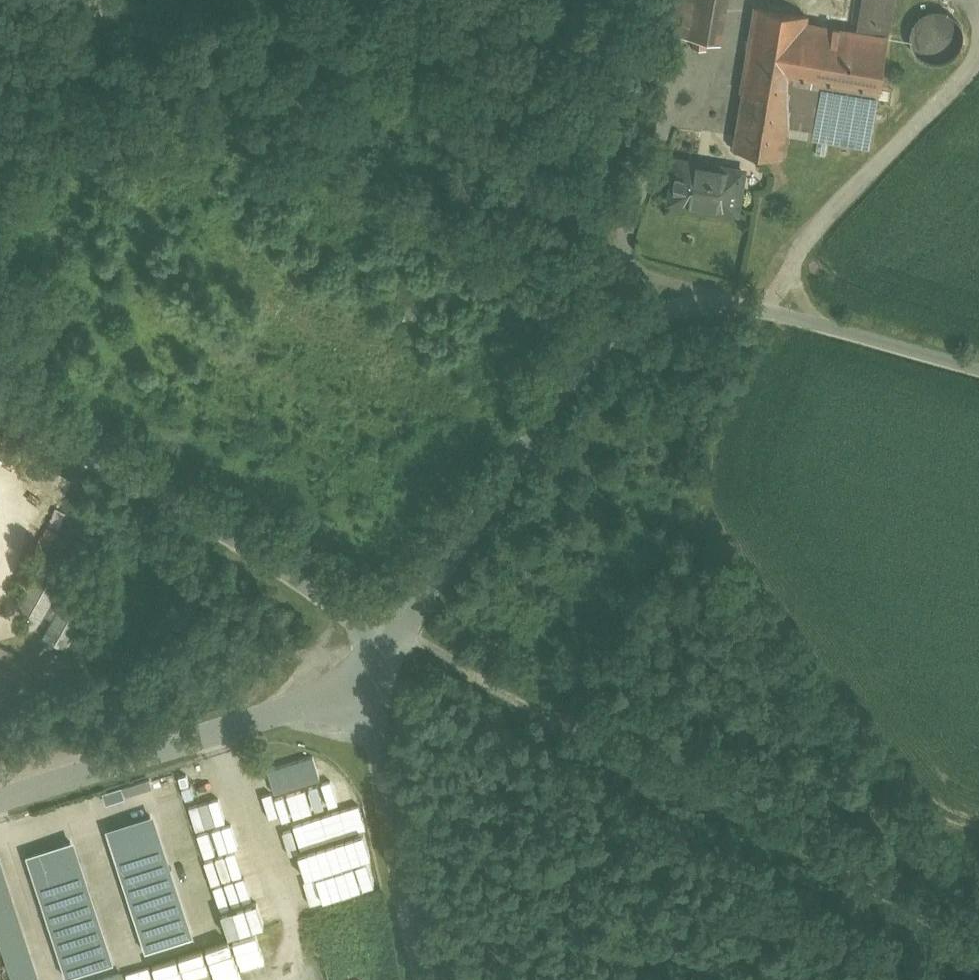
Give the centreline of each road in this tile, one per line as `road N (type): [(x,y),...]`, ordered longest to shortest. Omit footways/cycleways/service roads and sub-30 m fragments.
road 1 (residential): [(368,630),(391,617),(587,361),(654,312),(704,298),(782,307),(978,361)]
road 2 (track): [(978,925),(391,617)]
road 3 (residential): [(0,427),(315,578),(357,606),(368,630)]
road 4 (residential): [(354,669),(237,722),(0,790)]
road 5 (residential): [(354,669),(420,979)]

